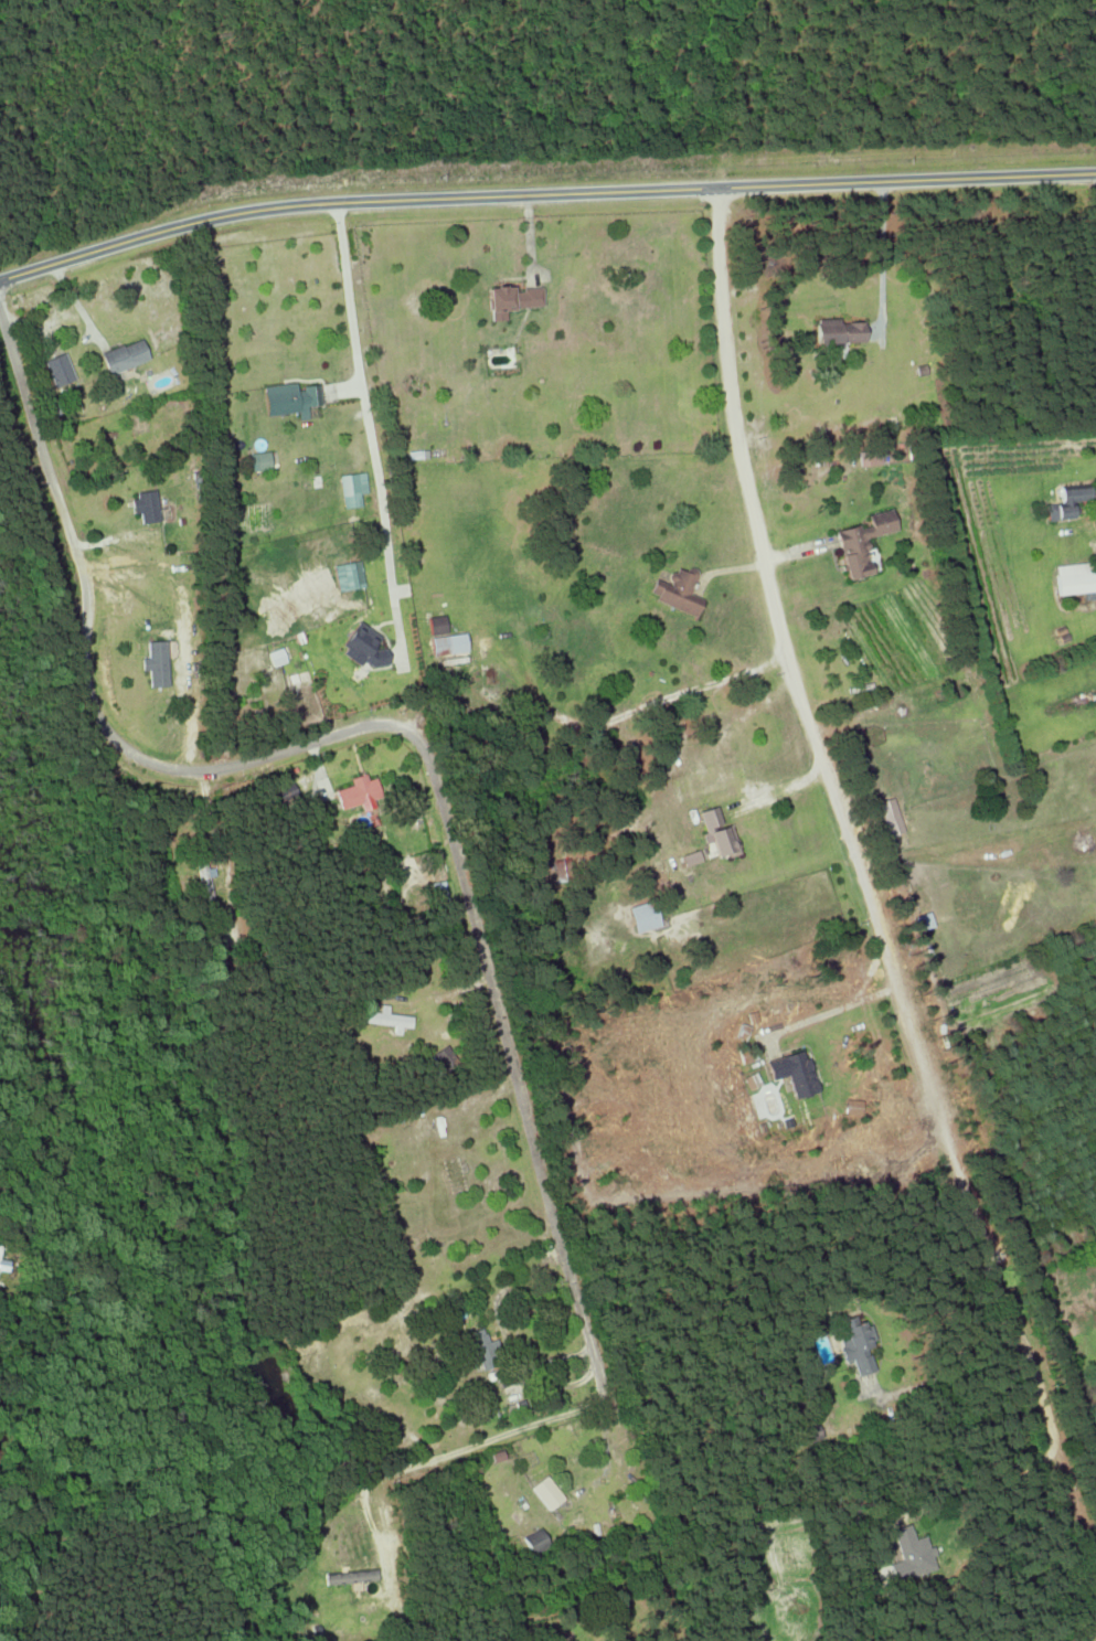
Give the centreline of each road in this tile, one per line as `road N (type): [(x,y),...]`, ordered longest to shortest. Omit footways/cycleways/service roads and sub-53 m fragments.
road 1 (residential): [(723,184),(726,343),(781,618),(1095,1552)]
road 2 (residential): [(0,314),(86,603),(82,679),(89,711),(134,756),(200,774),(368,726),(404,729),(417,739),(542,1165)]
road 3 (tertiary): [(0,282),(249,206),(1095,171)]
road 4 (residential): [(542,1165),(598,1365)]

